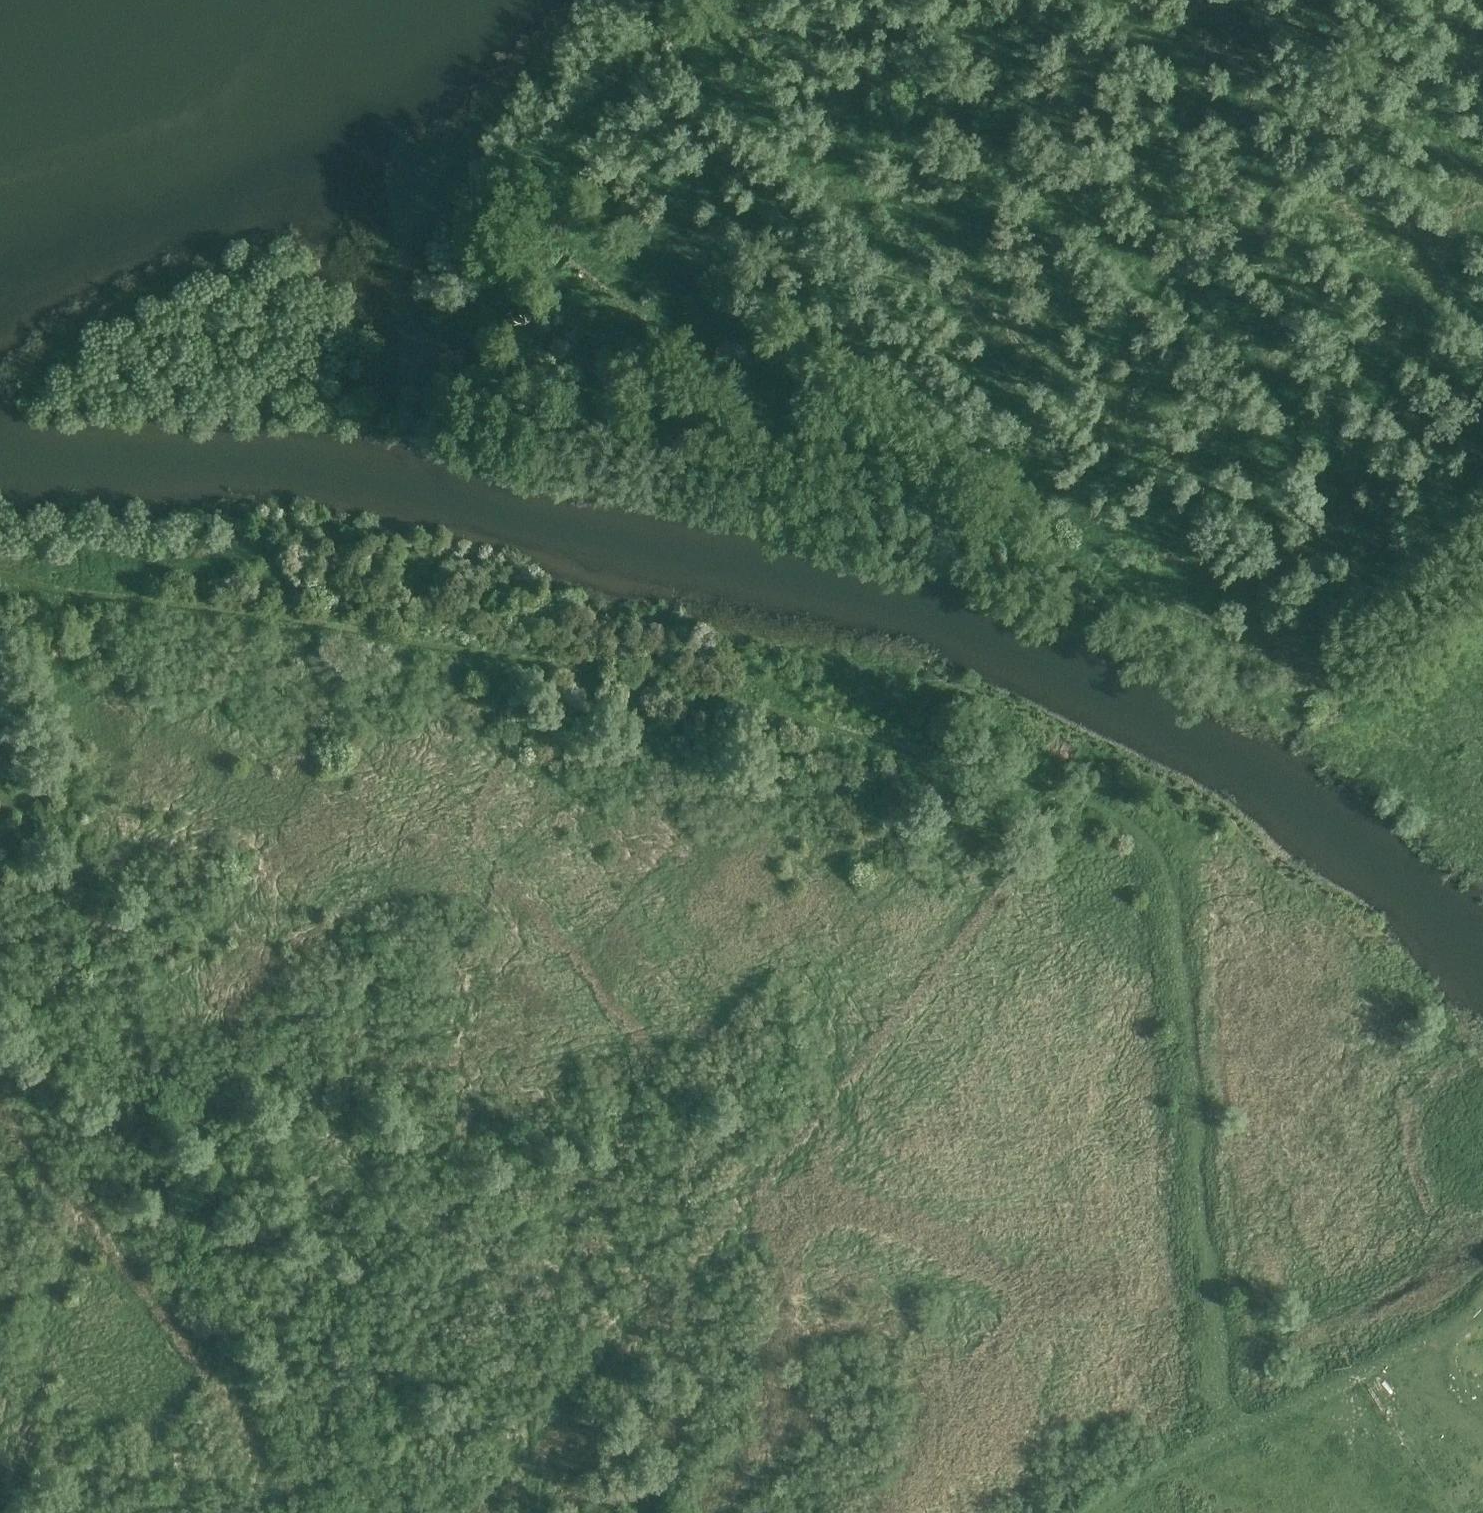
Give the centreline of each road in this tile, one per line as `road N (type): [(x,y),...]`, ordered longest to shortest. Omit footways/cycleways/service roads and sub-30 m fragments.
road 1 (track): [(0,576),(536,661),(784,716),(1085,803),(1141,832),(1168,873),(1229,1418),(1237,1429),(1466,1324)]
road 2 (track): [(1237,1429),(1102,1512)]

